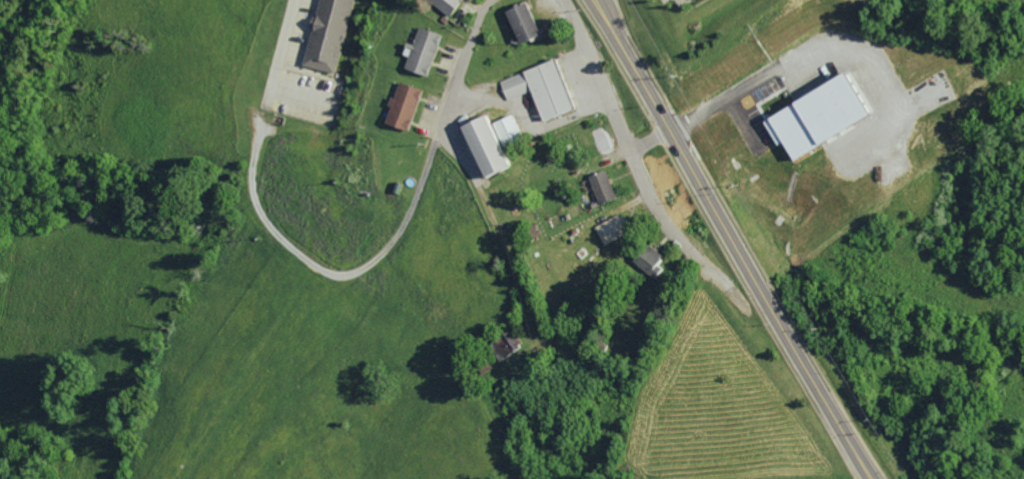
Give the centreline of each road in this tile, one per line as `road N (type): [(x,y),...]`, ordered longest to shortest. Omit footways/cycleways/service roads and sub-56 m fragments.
road 1 (primary): [(875,478),(594,0)]
road 2 (residential): [(474,0),(427,129),(473,204),(515,307)]
road 3 (residential): [(564,0),(654,199),(683,238),(732,280)]

